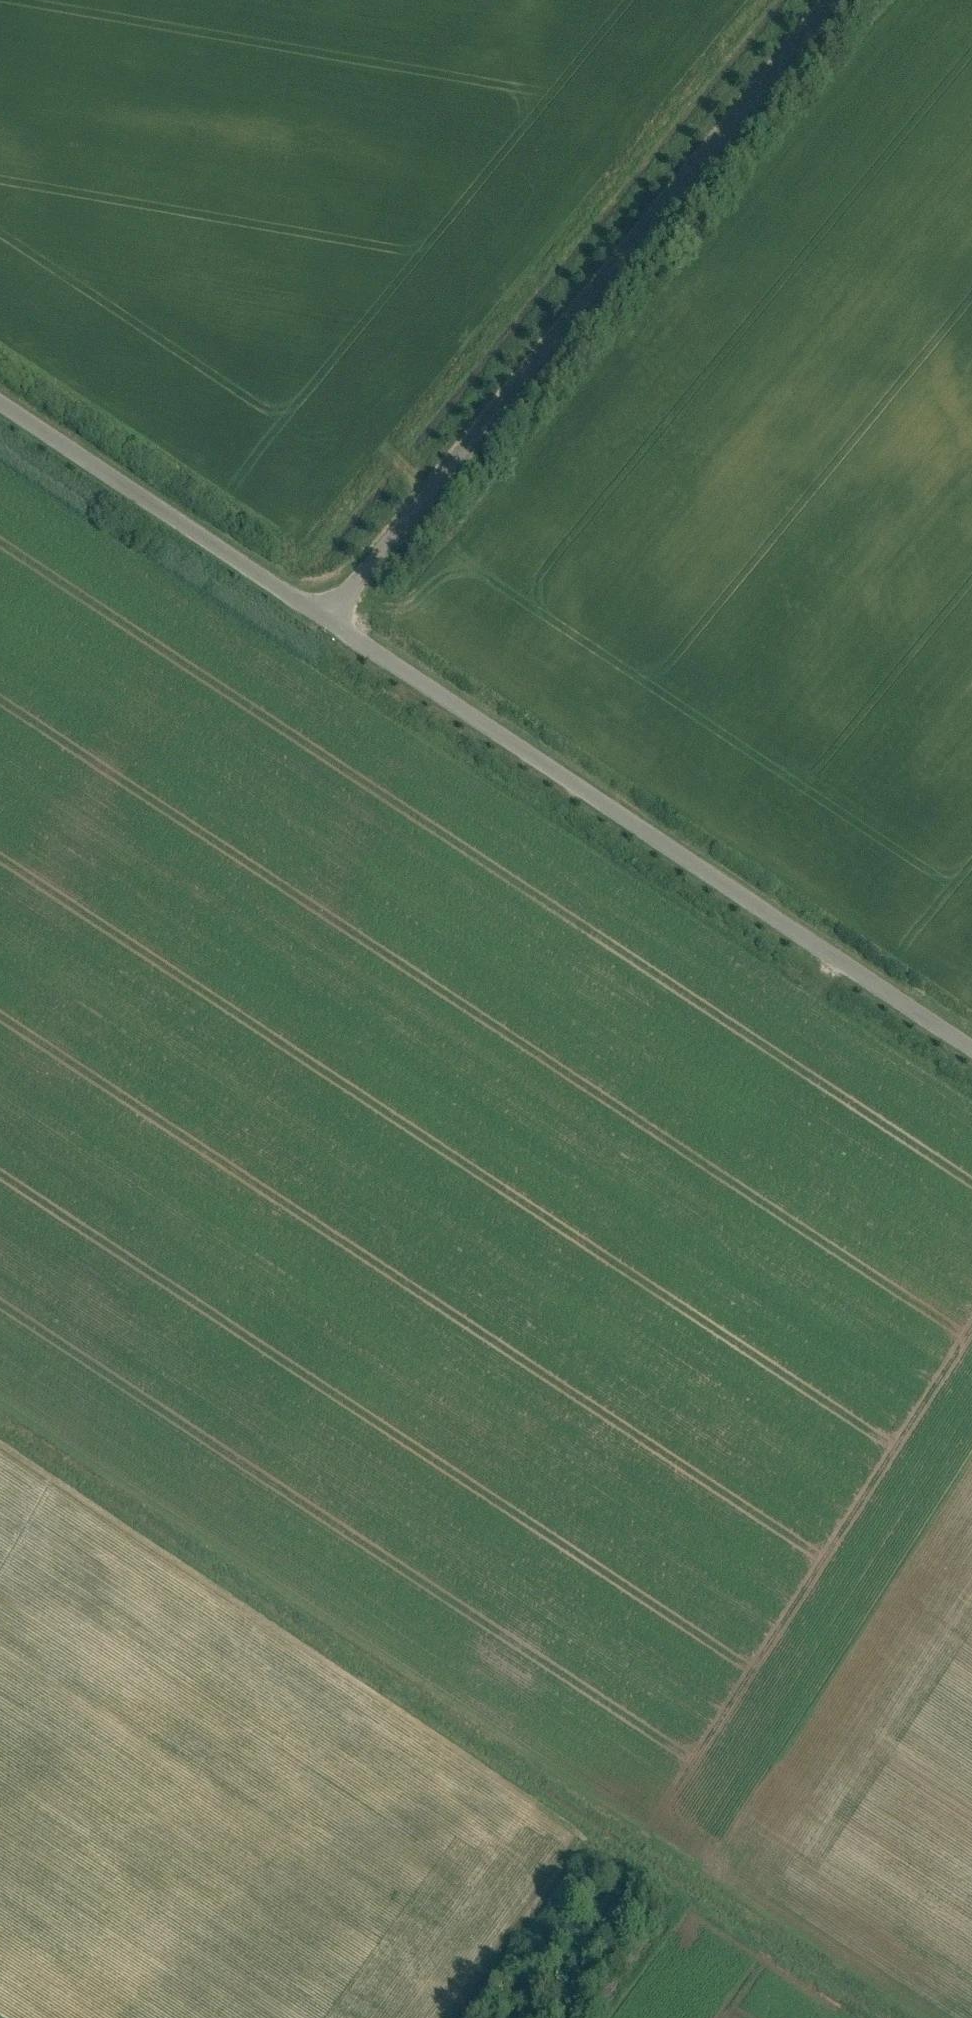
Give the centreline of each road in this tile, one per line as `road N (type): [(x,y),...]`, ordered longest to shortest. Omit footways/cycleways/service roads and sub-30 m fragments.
road 1 (unclassified): [(324,618),(832,0)]
road 2 (unclassified): [(324,618),(971,1049)]
road 3 (unclassified): [(0,408),(324,618)]

